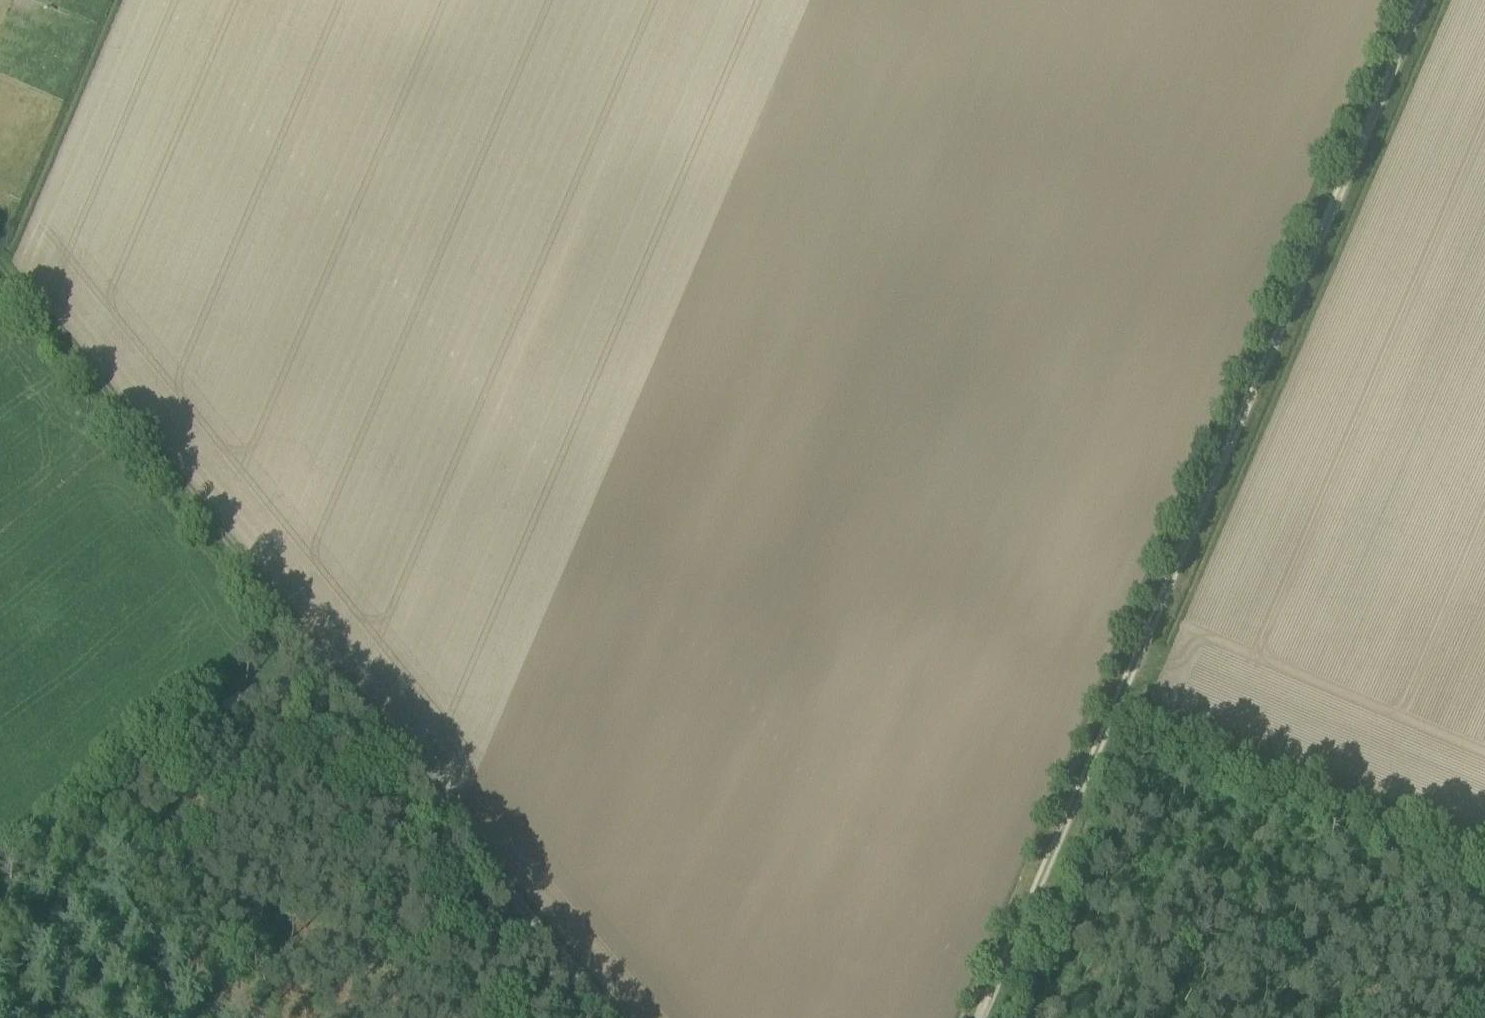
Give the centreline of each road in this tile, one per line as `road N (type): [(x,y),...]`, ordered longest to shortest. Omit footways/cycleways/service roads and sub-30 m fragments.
road 1 (track): [(970,1017),(1417,0)]
road 2 (track): [(604,1017),(0,265)]

